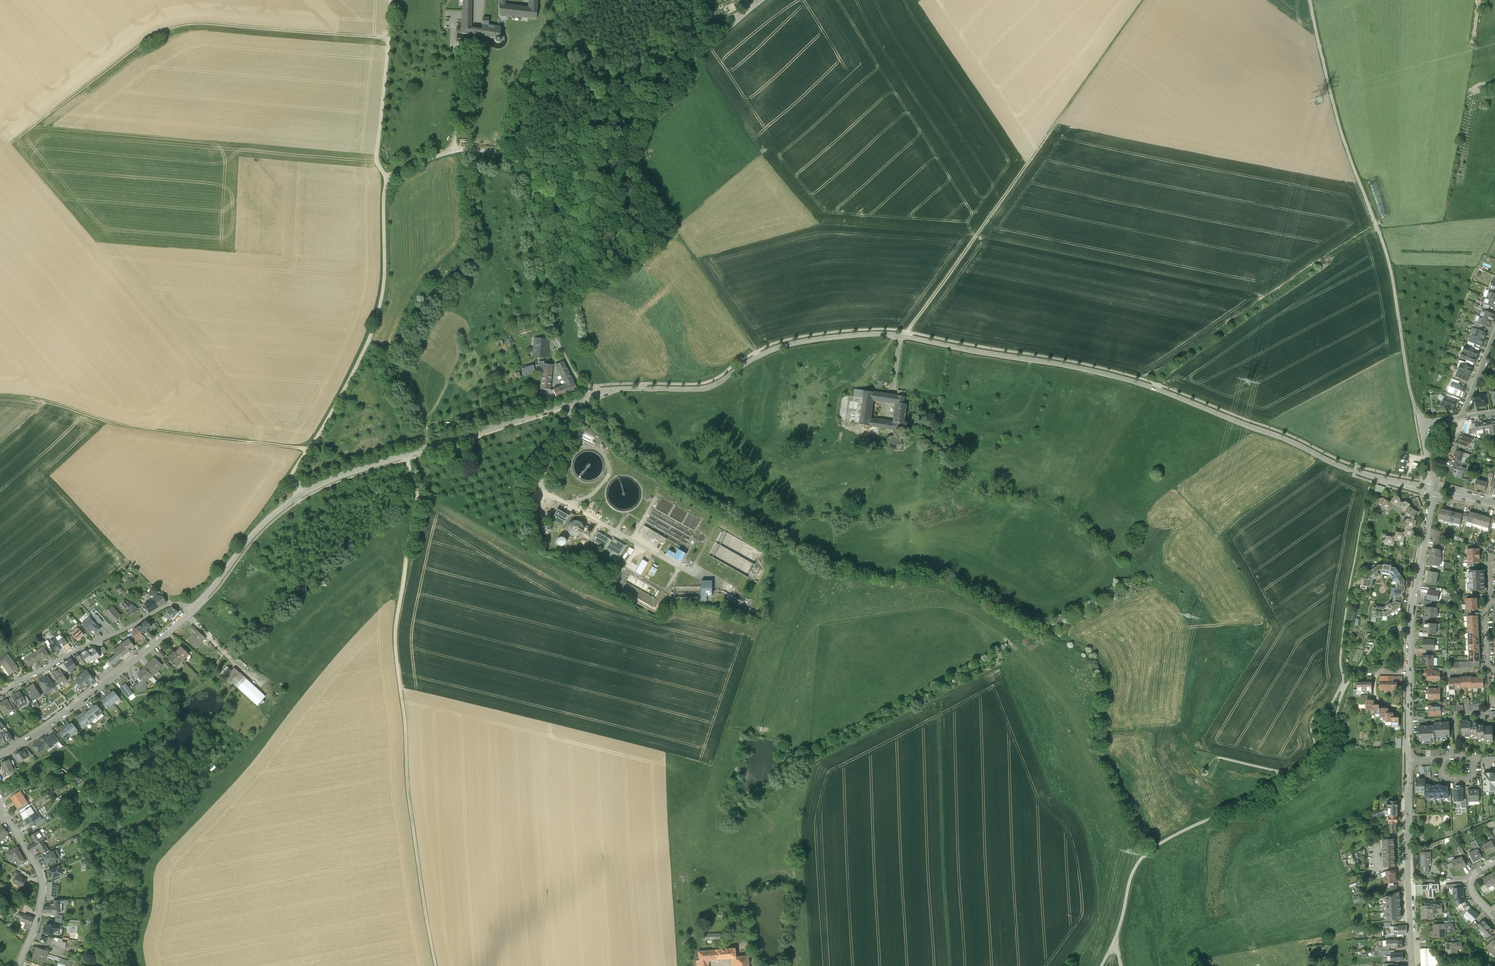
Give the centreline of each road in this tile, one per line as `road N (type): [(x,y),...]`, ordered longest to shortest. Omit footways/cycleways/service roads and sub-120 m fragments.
road 1 (tertiary): [(1432,490),(1343,468),(1149,386),(901,335),(786,345),(703,389),(588,396)]
road 2 (track): [(436,965),(396,658),(418,497),(405,455)]
road 3 (unclassified): [(1310,0),(1342,137),(1394,283),(1421,422)]
road 4 (unclassified): [(454,151),(411,165),(387,184),(378,313),(295,468),(301,494)]
road 5 (unclassified): [(454,151),(498,152),(520,164),(535,198),(556,338),(588,396)]
road 6 (tertiary): [(588,396),(301,494)]
road 7 (track): [(510,155),(551,92),(667,79),(736,25)]
road 8 (residential): [(1408,762),(1410,628),(1432,490)]
road 9 (track): [(938,700),(949,965)]
road 10 (track): [(1273,793),(1143,856),(1101,965)]
road 11 (track): [(1410,628),(1386,635),(1343,688),(1322,759),(1273,793)]
road 12 (tertiary): [(190,611),(21,744)]
road 13 (residential): [(190,611),(168,604),(0,693)]
road 14 (residential): [(1413,965),(1408,762)]
road 15 (track): [(391,0),(377,154),(389,181)]
road 16 (residential): [(18,965),(43,889),(6,812)]
road 17 (tertiary): [(301,494),(257,530),(190,611)]

